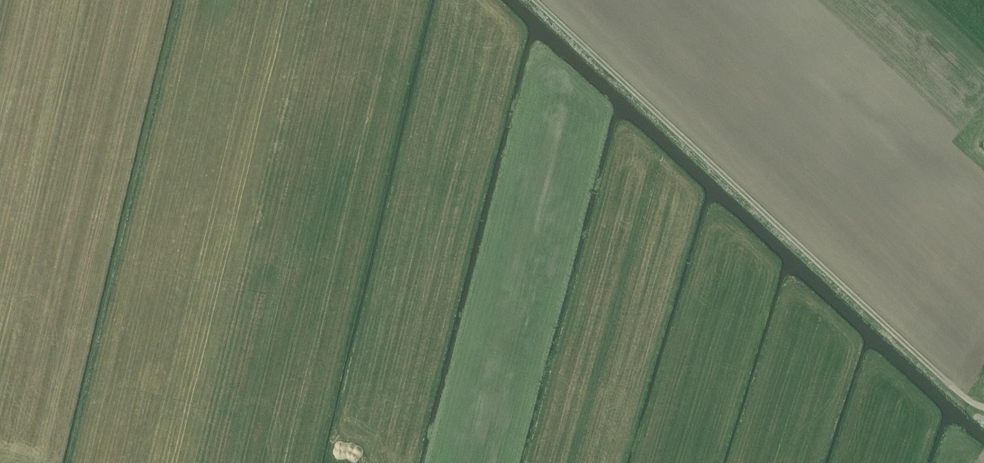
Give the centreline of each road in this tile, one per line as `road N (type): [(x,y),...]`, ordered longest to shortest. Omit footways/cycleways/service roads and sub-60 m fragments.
road 1 (track): [(983,409),(535,0)]

